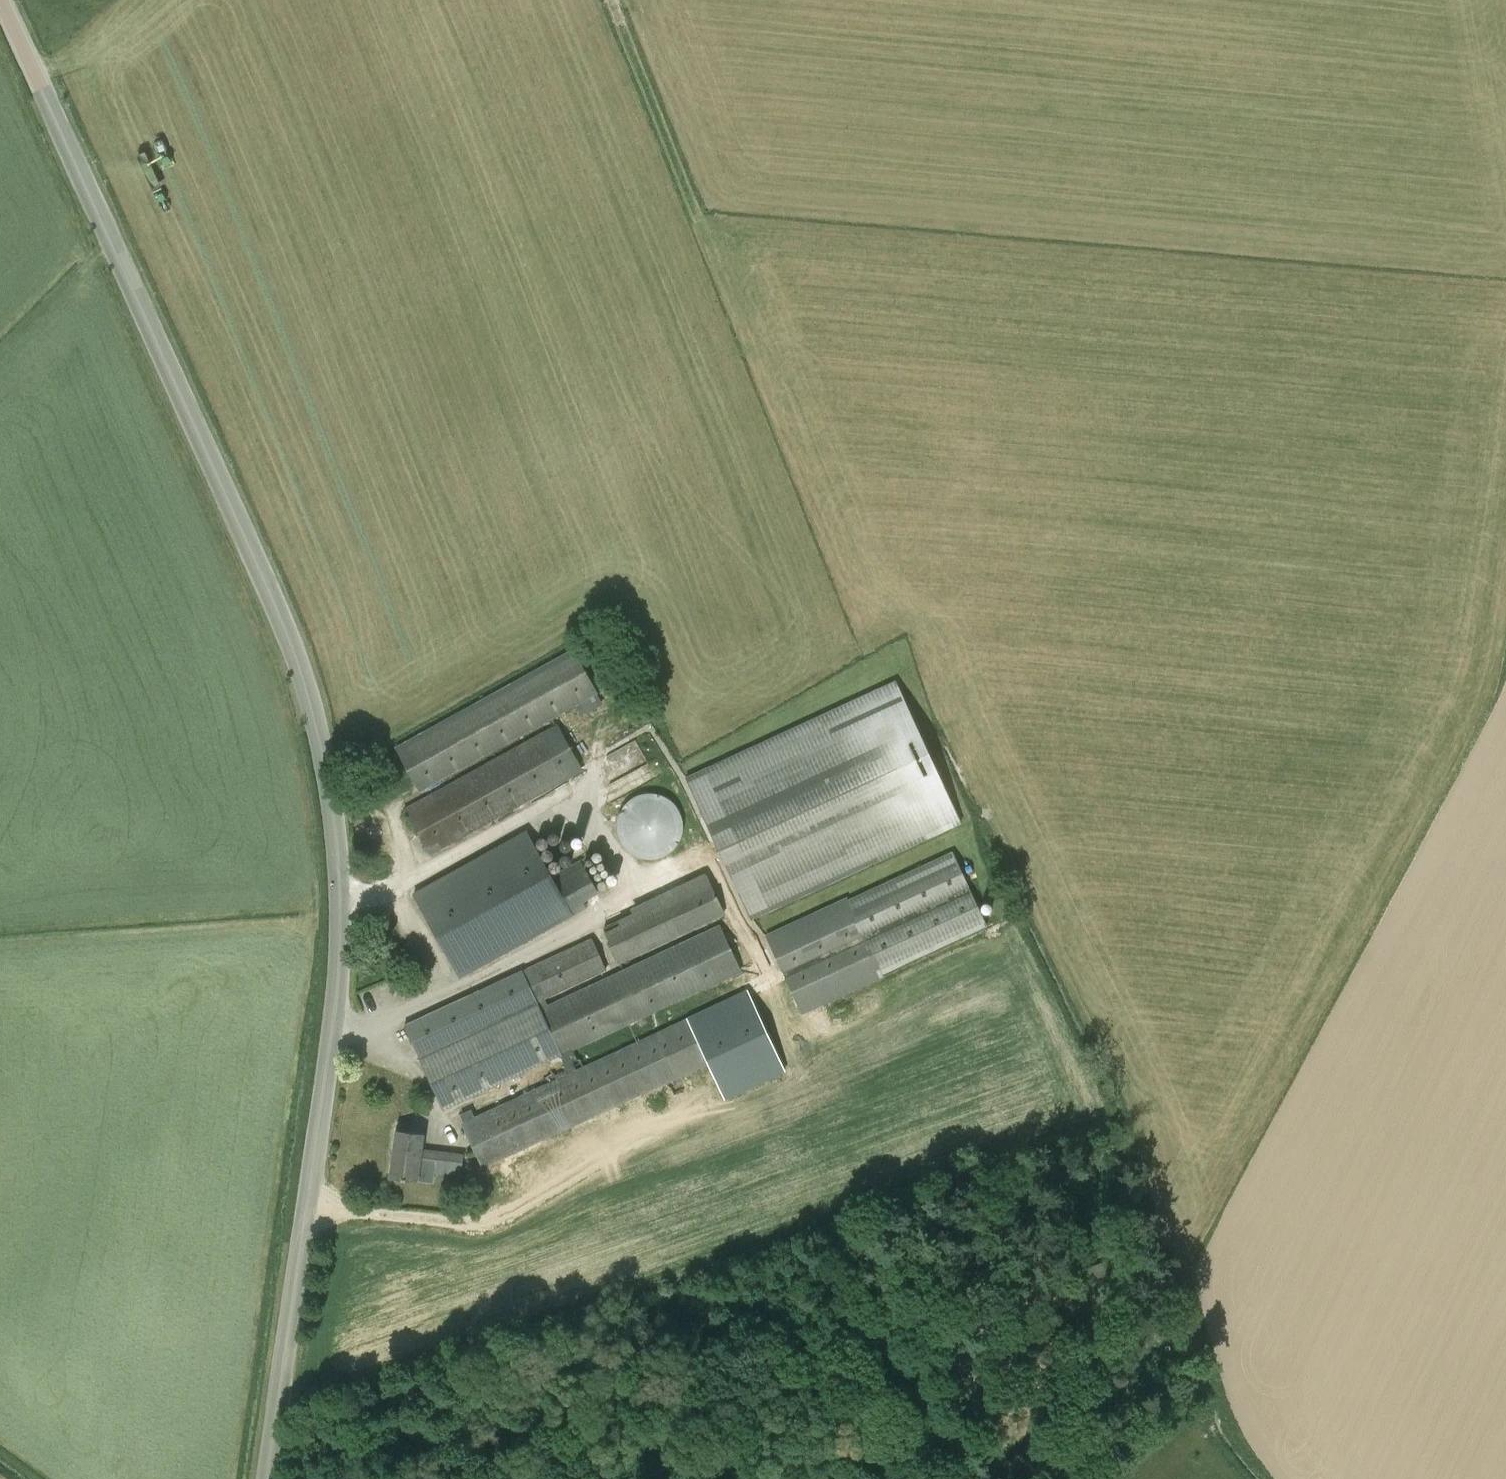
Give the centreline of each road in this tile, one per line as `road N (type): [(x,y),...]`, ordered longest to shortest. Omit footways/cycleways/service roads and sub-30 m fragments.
road 1 (tertiary): [(267,1478),(340,965),(332,783),(296,649),(220,469),(0,12)]

